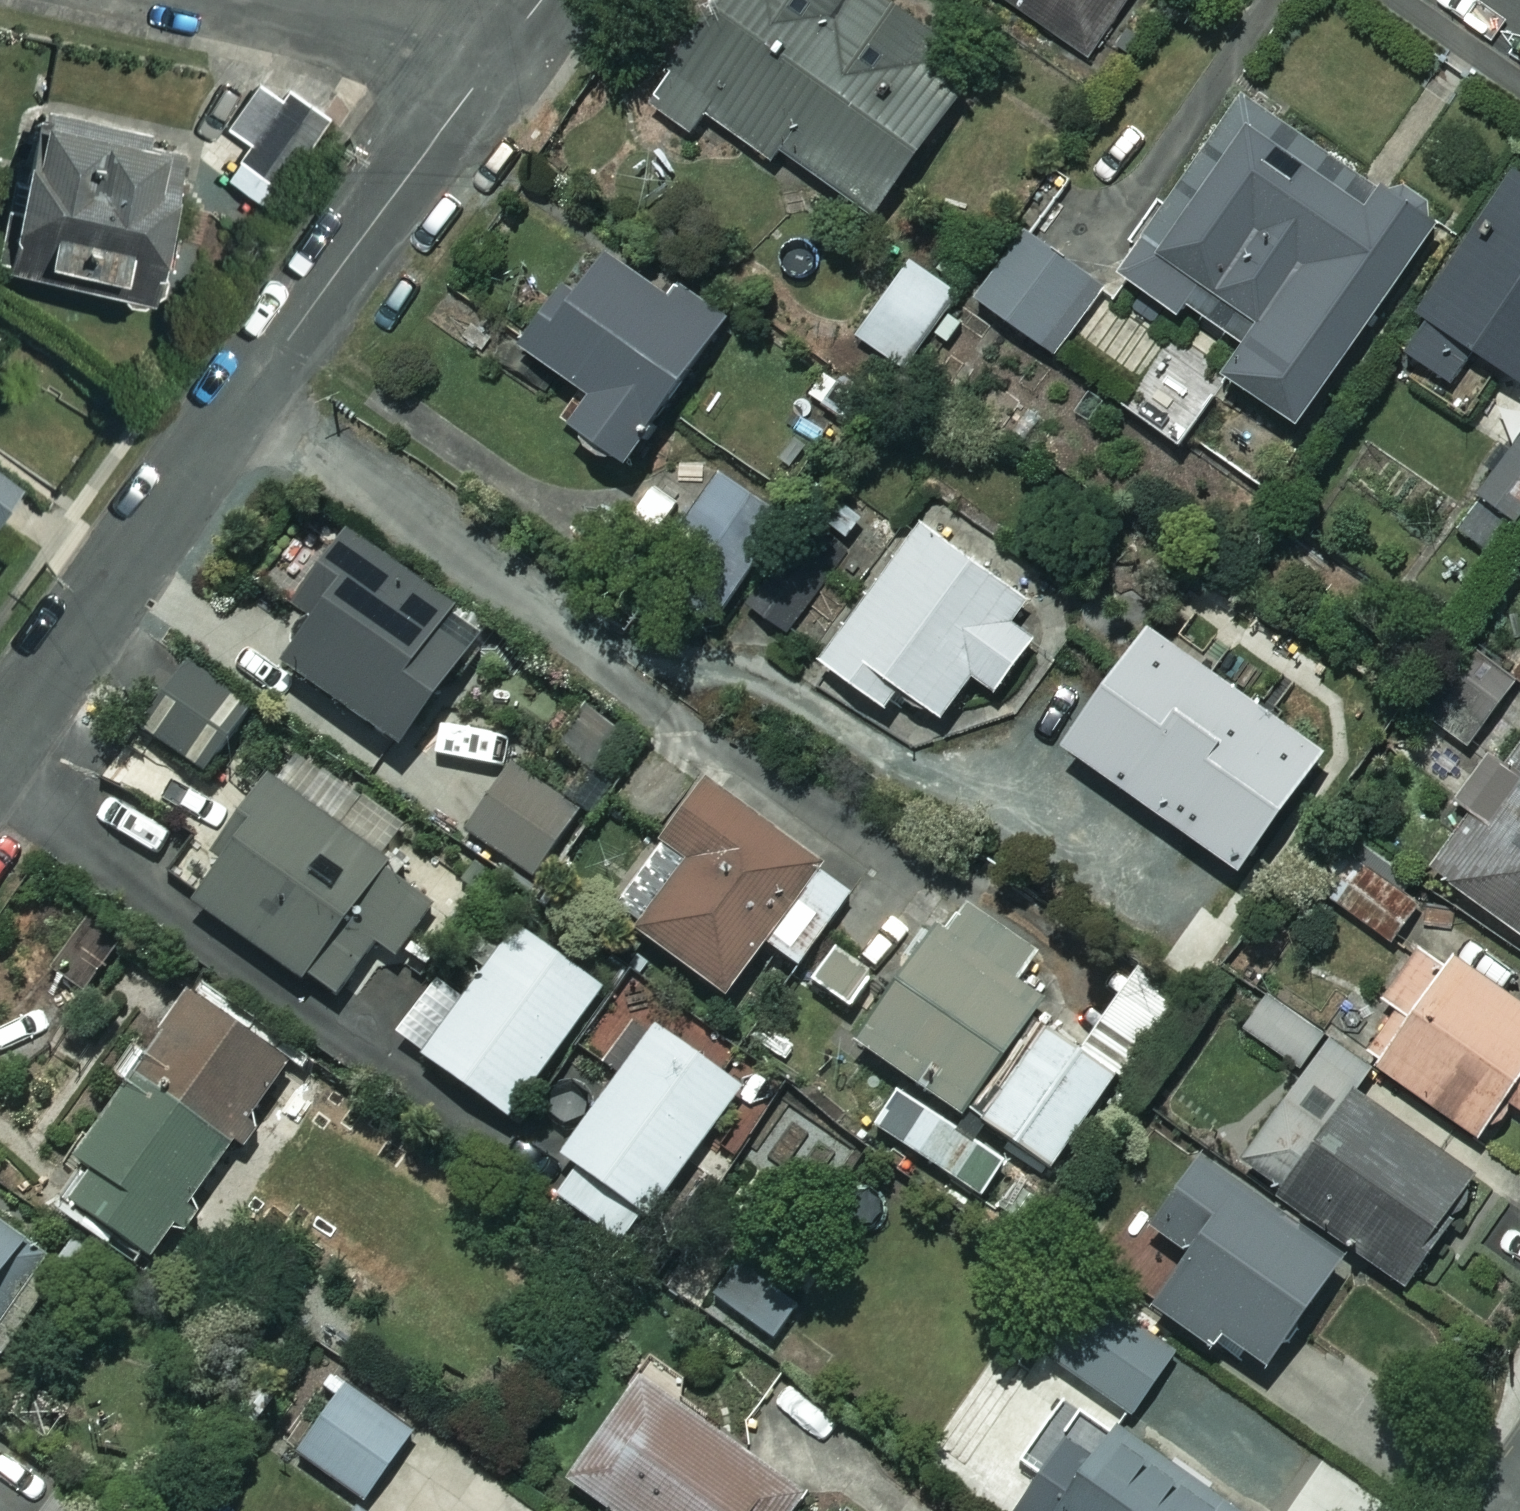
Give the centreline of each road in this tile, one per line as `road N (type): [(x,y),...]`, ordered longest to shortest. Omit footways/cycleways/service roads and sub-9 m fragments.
road 1 (residential): [(0,745),(496,56)]
road 2 (residential): [(257,0),(496,56)]

